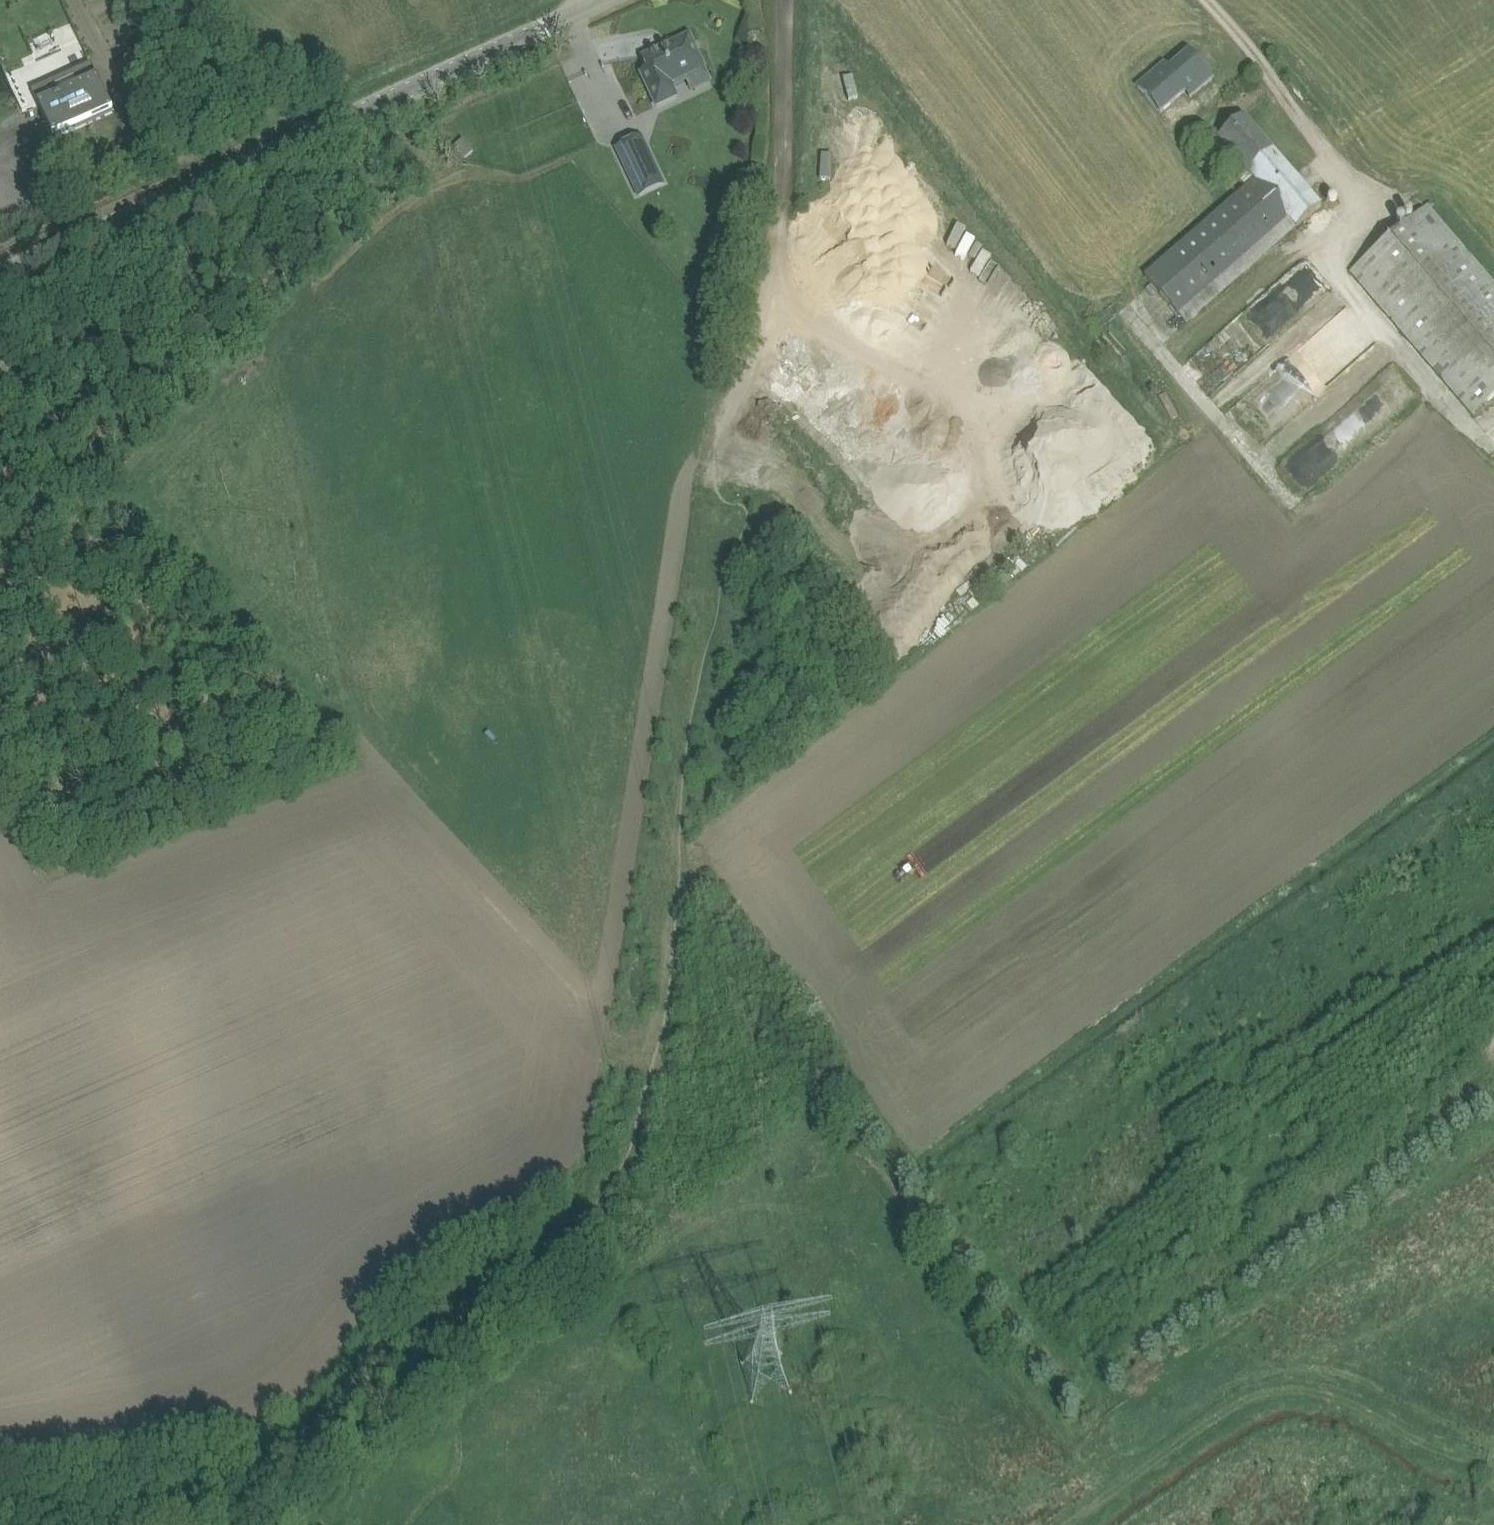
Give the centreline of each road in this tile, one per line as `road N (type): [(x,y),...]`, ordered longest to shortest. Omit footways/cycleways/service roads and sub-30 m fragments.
road 1 (track): [(914,1160),(1493,732)]
road 2 (unclassified): [(0,280),(606,11)]
road 3 (track): [(723,480),(774,296),(788,180),(788,0)]
road 4 (track): [(1480,1459),(1298,1388),(1181,1456),(1087,1524)]
road 5 (unclassified): [(1393,207),(1205,0)]

